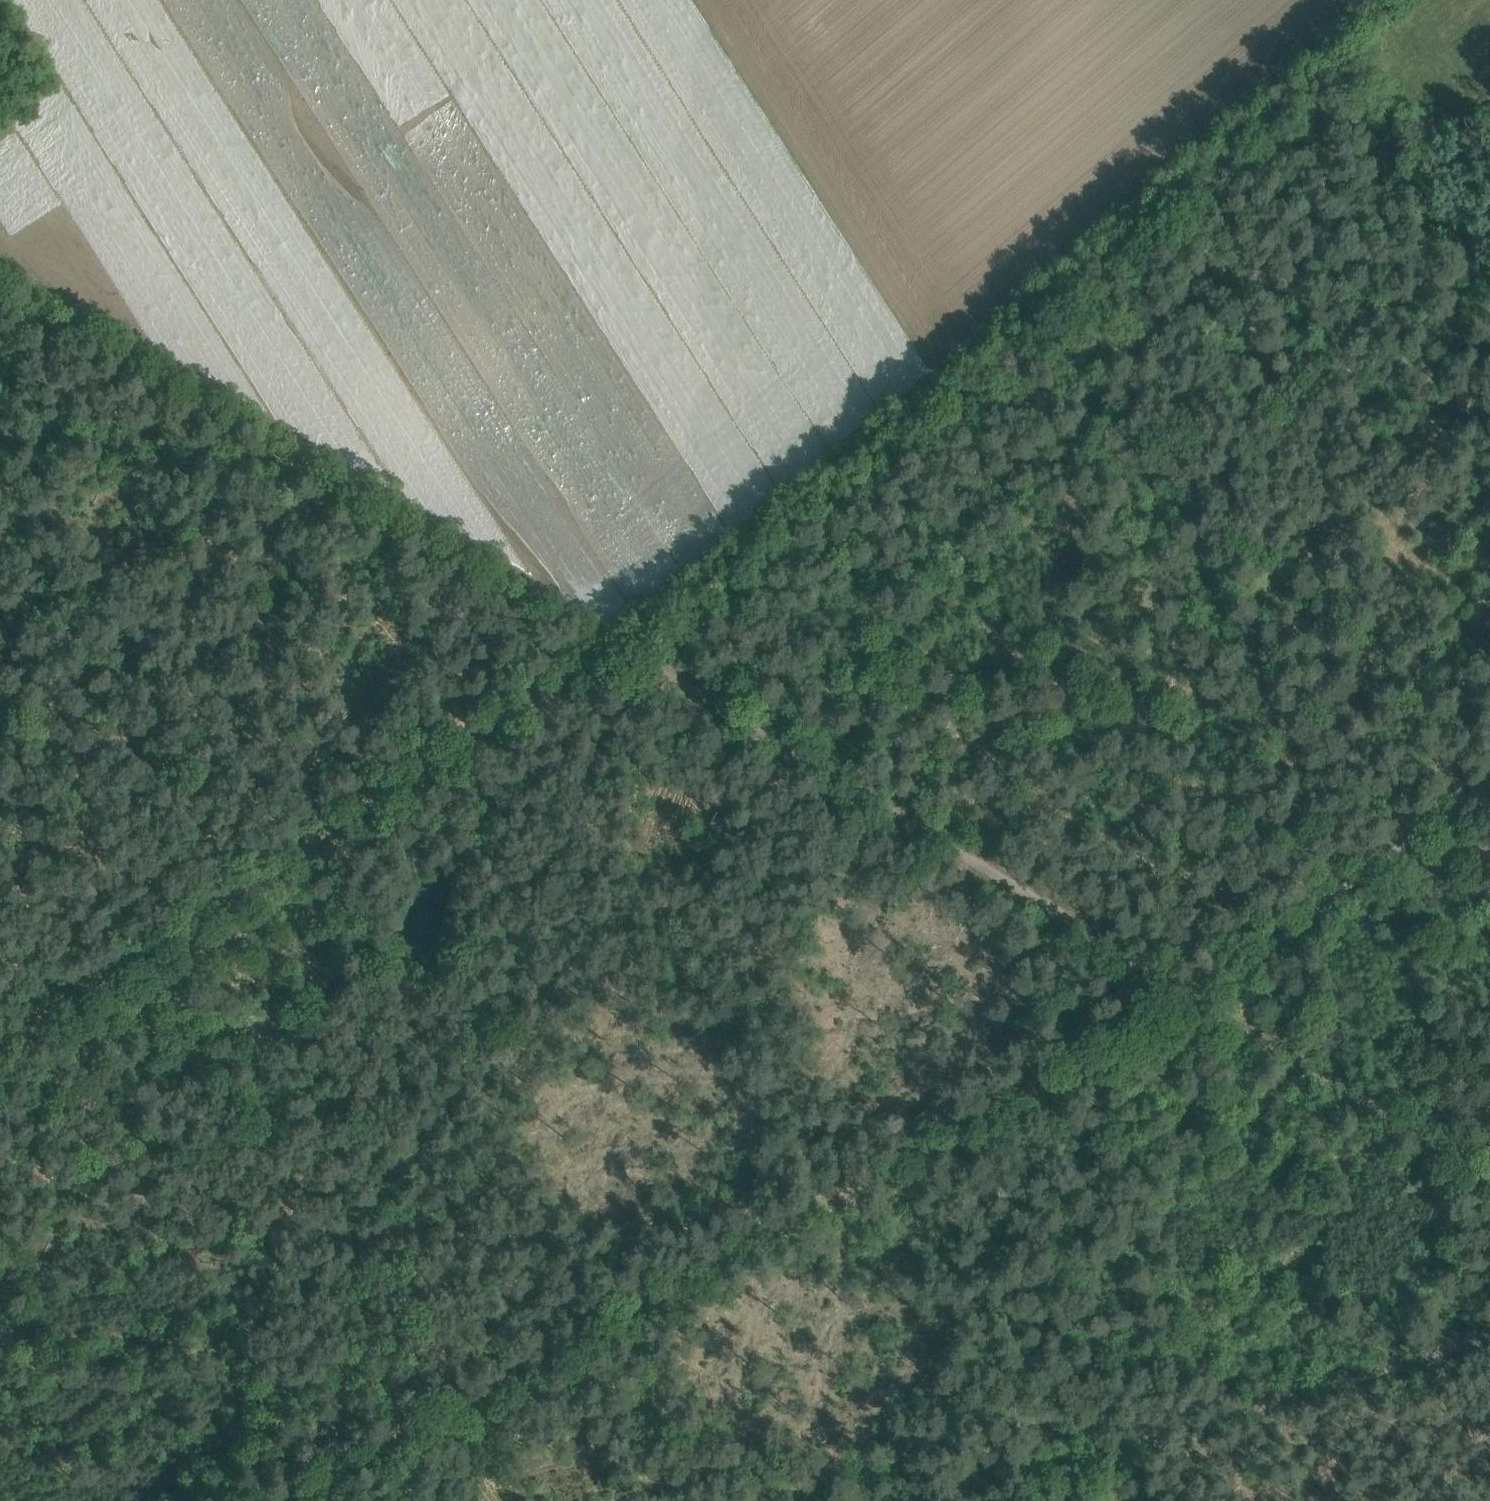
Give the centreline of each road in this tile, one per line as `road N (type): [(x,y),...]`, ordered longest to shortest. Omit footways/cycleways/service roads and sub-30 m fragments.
road 1 (track): [(1489,781),(1197,995),(614,642),(0,1045)]
road 2 (track): [(1489,1337),(923,1500)]

